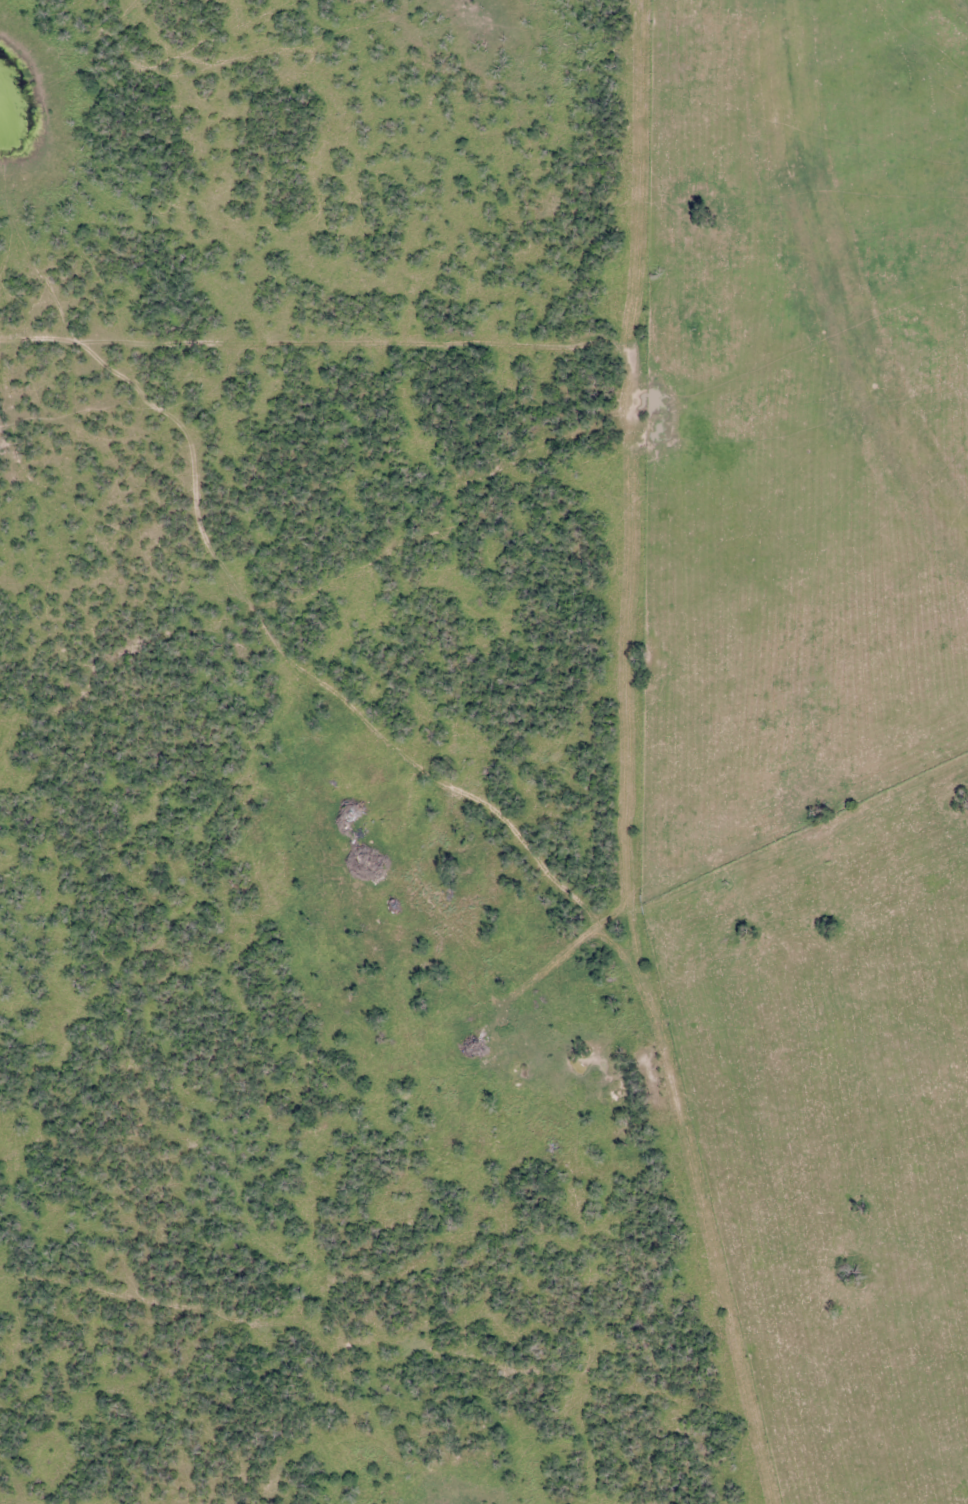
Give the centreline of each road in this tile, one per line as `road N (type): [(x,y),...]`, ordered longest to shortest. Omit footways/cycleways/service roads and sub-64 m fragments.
road 1 (residential): [(967,718),(636,874),(579,864),(189,534),(185,391),(147,343),(95,314),(0,312)]

